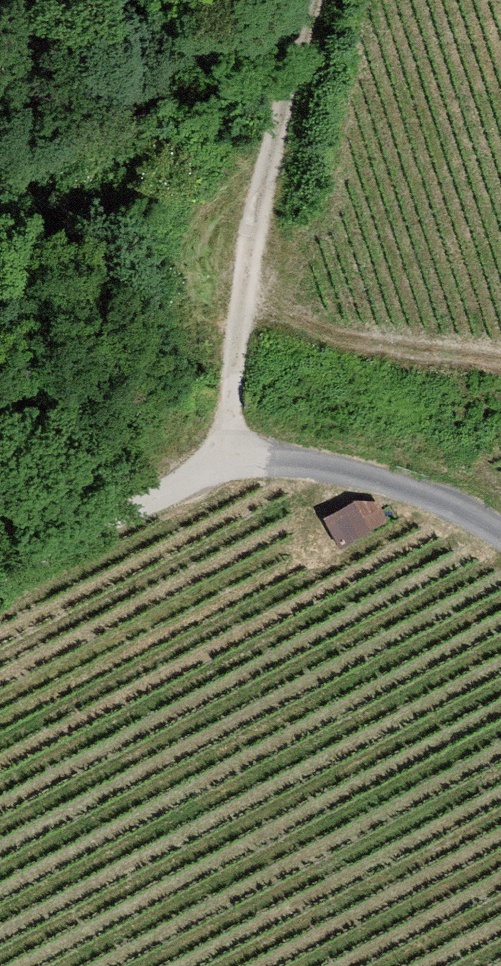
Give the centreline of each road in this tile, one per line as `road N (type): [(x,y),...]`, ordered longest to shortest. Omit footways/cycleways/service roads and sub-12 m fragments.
road 1 (track): [(0,568),(211,458),(253,448),(326,455),(500,546)]
road 2 (track): [(307,0),(211,458)]
road 3 (track): [(382,193),(326,455)]

